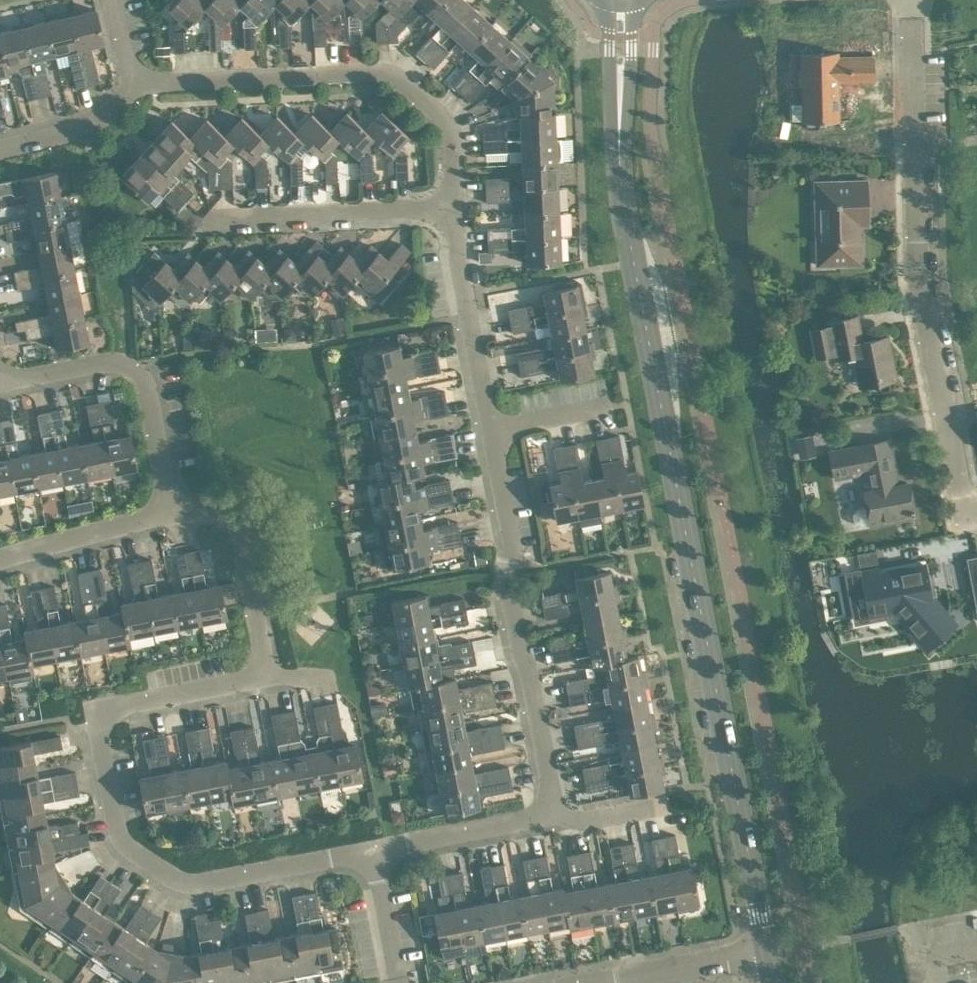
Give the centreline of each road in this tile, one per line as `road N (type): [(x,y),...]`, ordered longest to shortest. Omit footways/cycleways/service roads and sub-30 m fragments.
road 1 (tertiary): [(768,951),(628,218),(623,0)]
road 2 (residential): [(375,847),(210,885),(171,876),(125,836),(100,719),(104,705),(267,672),(238,526),(204,507),(171,509)]
road 3 (residential): [(557,811),(520,647),(509,567),(515,539),(455,204)]
road 4 (residential): [(972,498),(948,413),(924,270),(912,0)]
road 5 (residential): [(455,204),(450,123),(390,74),(135,84)]
road 6 (residential): [(171,509),(139,368),(118,360),(0,381)]
road 7 (residential): [(218,215),(455,204)]
road 8 (residential): [(375,847),(557,811)]
road 9 (residential): [(593,982),(768,951)]
road 10 (residential): [(0,557),(171,509)]
road 11 (residential): [(0,148),(80,127),(135,84)]
road 12 (residential): [(400,982),(375,847)]

